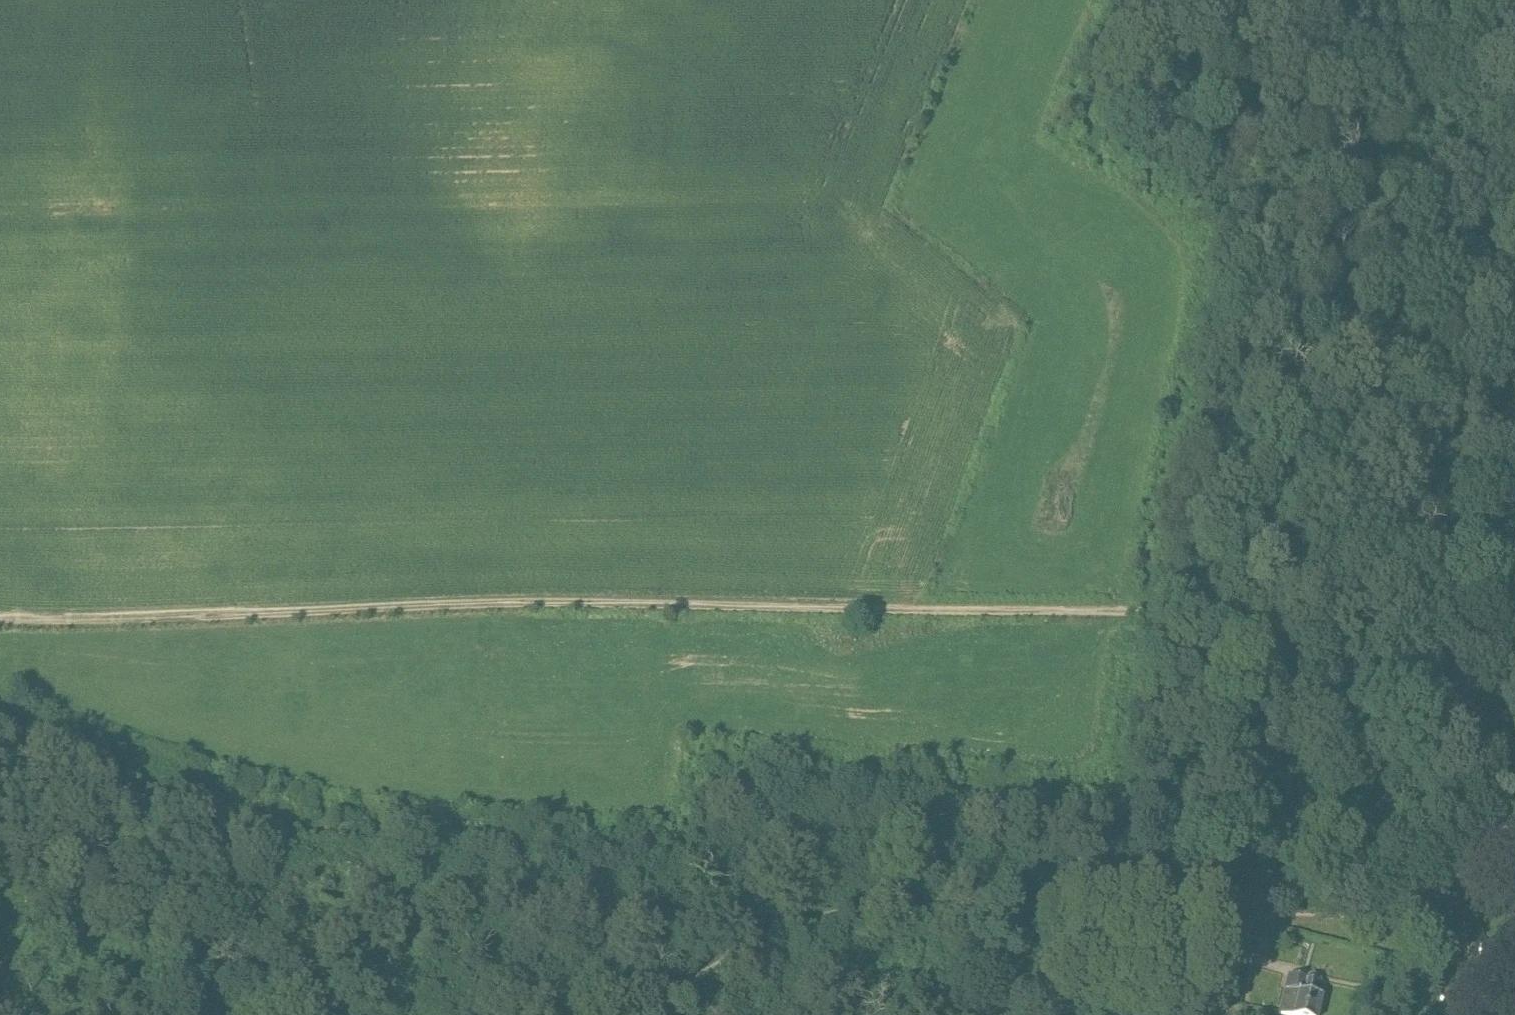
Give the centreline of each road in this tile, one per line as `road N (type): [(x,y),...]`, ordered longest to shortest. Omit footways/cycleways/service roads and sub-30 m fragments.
road 1 (track): [(0,618),(528,601),(1175,611),(1247,628),(1514,744)]
road 2 (track): [(1248,901),(1095,916),(895,909),(831,915),(776,931),(639,1002),(576,1014)]
road 3 (track): [(1514,789),(1402,875),(1248,901)]

